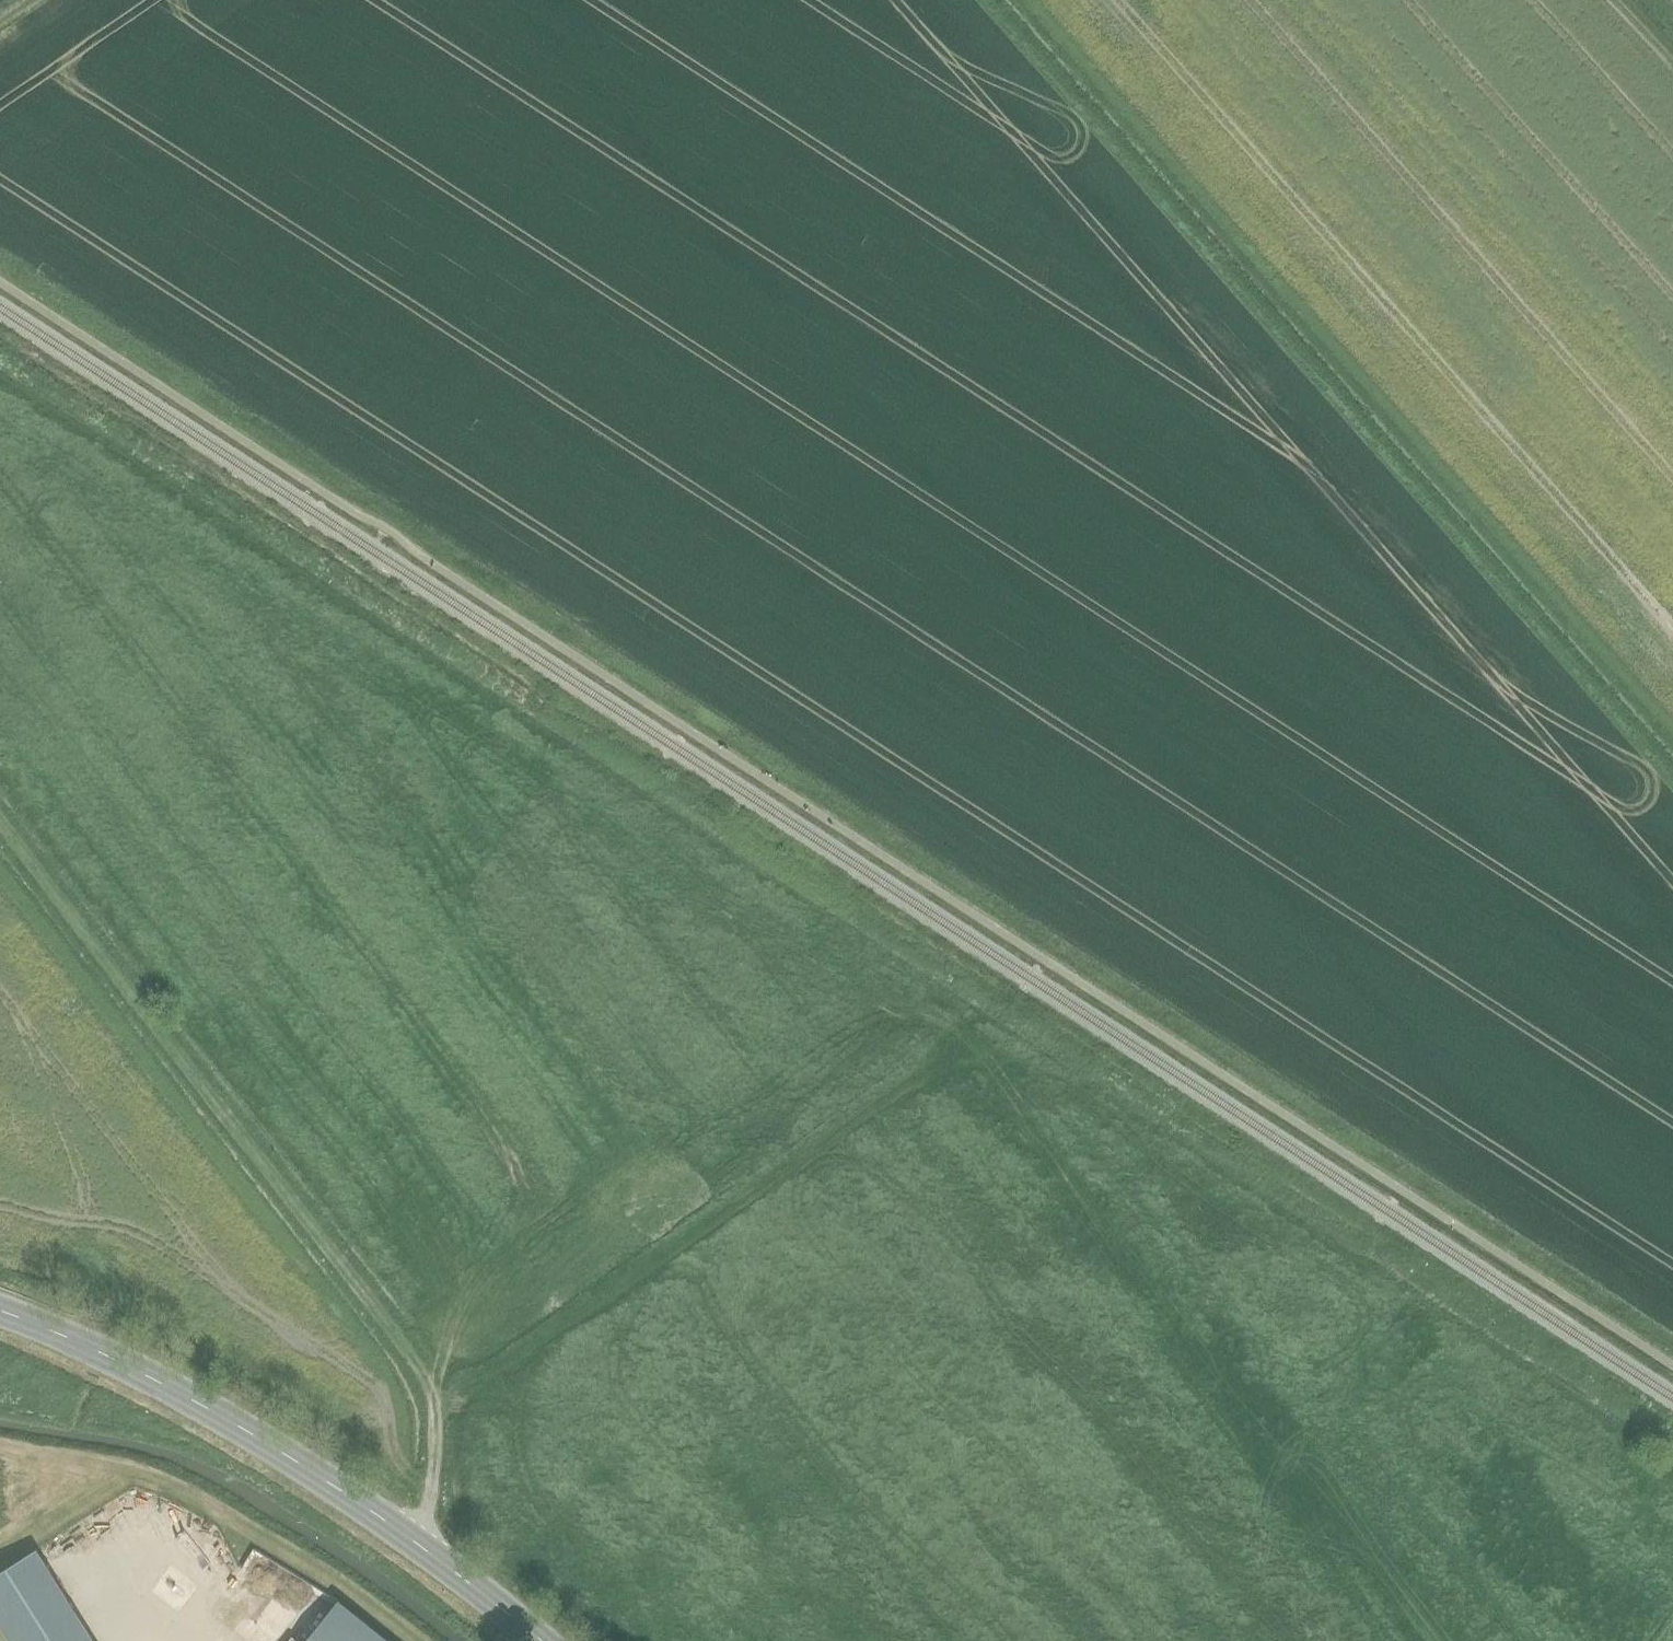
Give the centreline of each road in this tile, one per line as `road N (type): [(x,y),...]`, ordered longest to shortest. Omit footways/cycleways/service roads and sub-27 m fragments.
road 1 (track): [(420,1546),(437,1488),(438,1418),(424,1378),(0,829)]
road 2 (tertiary): [(0,1311),(249,1432),(420,1546),(541,1640)]

